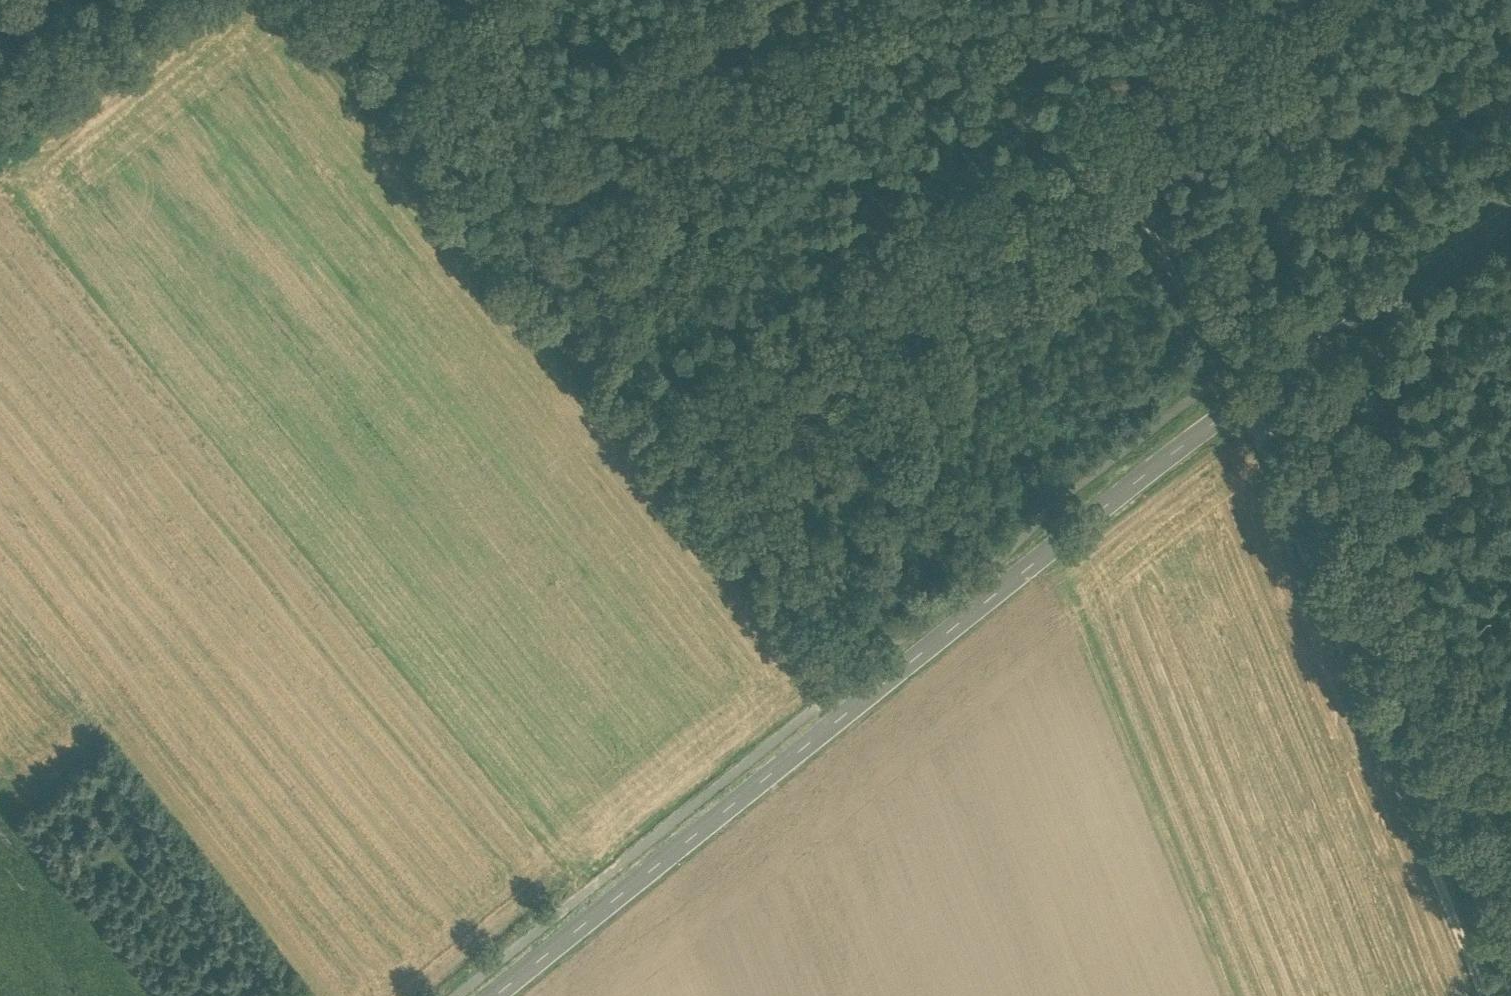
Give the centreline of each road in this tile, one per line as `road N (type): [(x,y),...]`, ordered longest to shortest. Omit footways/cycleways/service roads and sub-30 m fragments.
road 1 (tertiary): [(498,995),(1086,517),(1510,215)]
road 2 (track): [(1486,995),(1240,400),(1024,0)]
road 3 (track): [(856,705),(284,0)]
road 4 (track): [(1282,496),(1327,507),(1510,741)]
road 5 (track): [(0,166),(206,0)]

